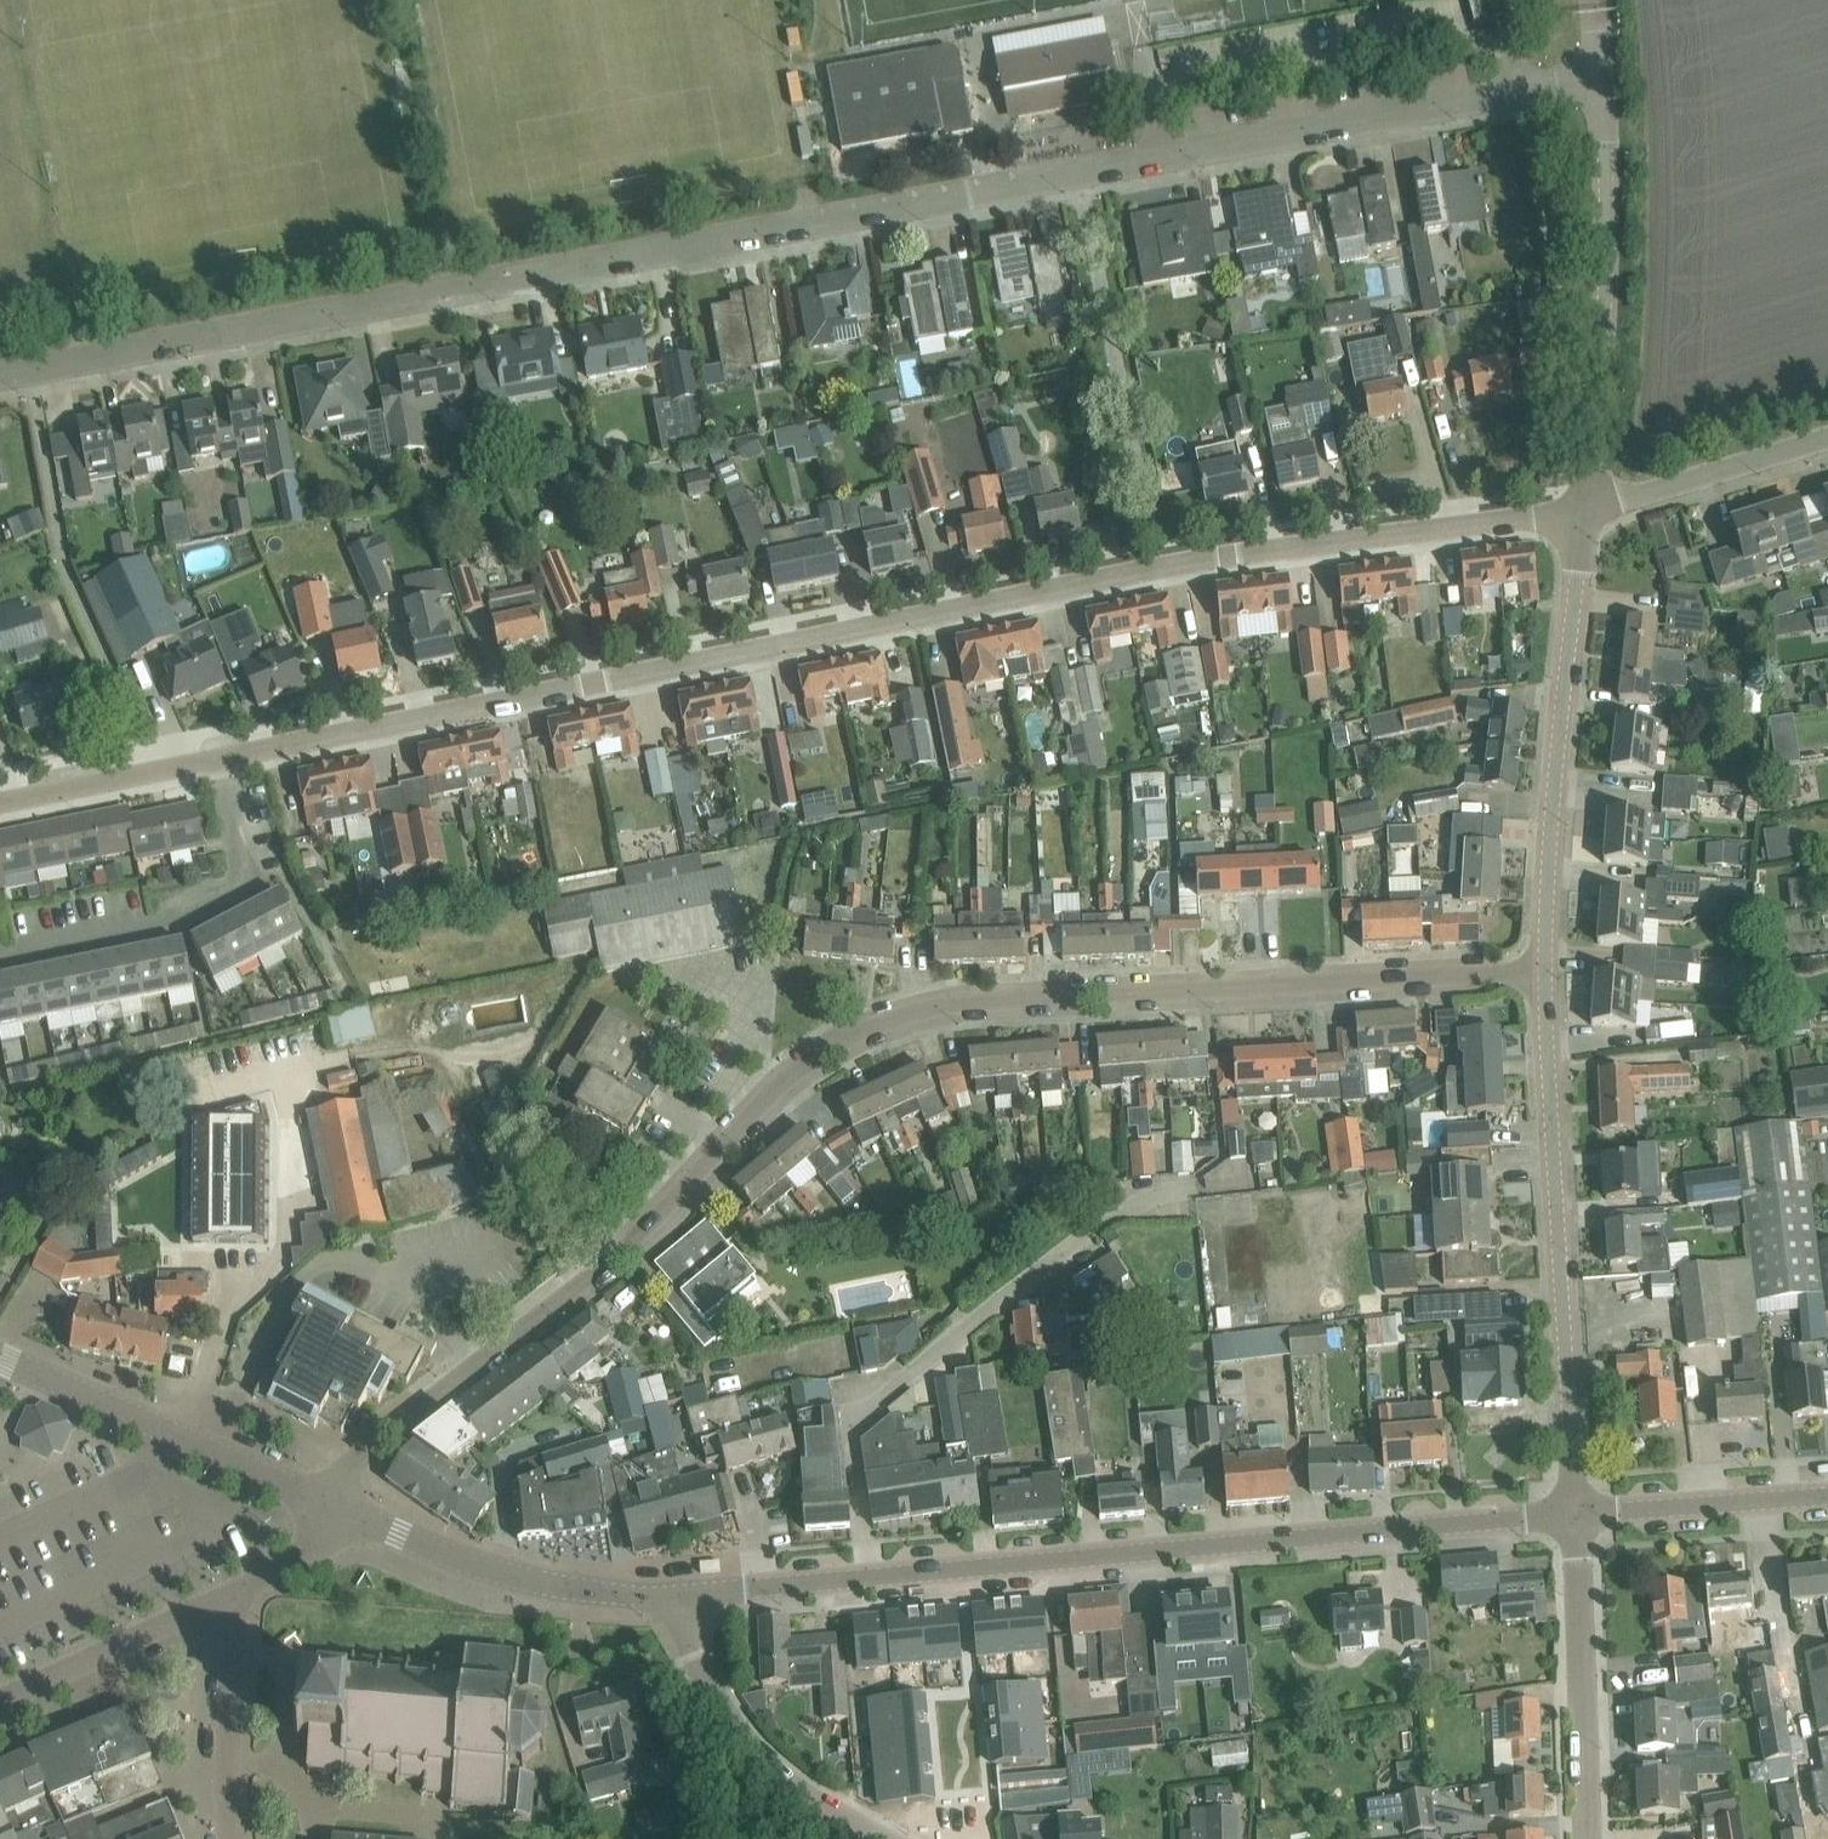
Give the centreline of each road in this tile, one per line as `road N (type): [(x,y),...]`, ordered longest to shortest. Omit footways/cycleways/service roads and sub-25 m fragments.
road 1 (residential): [(0,373),(1522,91)]
road 2 (residential): [(332,1505),(366,1450),(603,1267),(808,1063),(876,1024),(1002,1000),(1545,971)]
road 3 (residential): [(220,761),(1157,566),(1583,511)]
road 4 (tertiary): [(1574,1514),(871,1578)]
road 5 (residential): [(871,1578),(849,1432),(1081,1213),(1189,1185)]
road 6 (tertiary): [(1574,1514),(1545,971)]
road 7 (tertiary): [(1545,971),(1583,511)]
road 8 (tertiary): [(1583,511),(1607,264),(1600,80)]
road 9 (tertiary): [(680,1596),(589,1591),(488,1569),(332,1505)]
road 10 (tertiary): [(332,1505),(0,1358)]
road 11 (residential): [(0,952),(173,908),(217,876),(230,838),(220,761)]
road 12 (residential): [(885,1838),(776,1773),(741,1738),(693,1657),(680,1596)]
road 13 (residential): [(1588,1838),(1574,1514)]
road 14 (unclassified): [(1583,511),(1827,439)]
road 15 (tertiary): [(1827,1496),(1574,1514)]
road 16 (unclassified): [(0,1704),(225,1601)]
road 17 (tertiary): [(236,1838),(229,1760),(236,1626),(225,1601)]
road 18 (residential): [(0,807),(220,761)]
road 19 (tertiary): [(871,1578),(680,1596)]
road 20 (tertiary): [(225,1601),(305,1560),(332,1505)]

